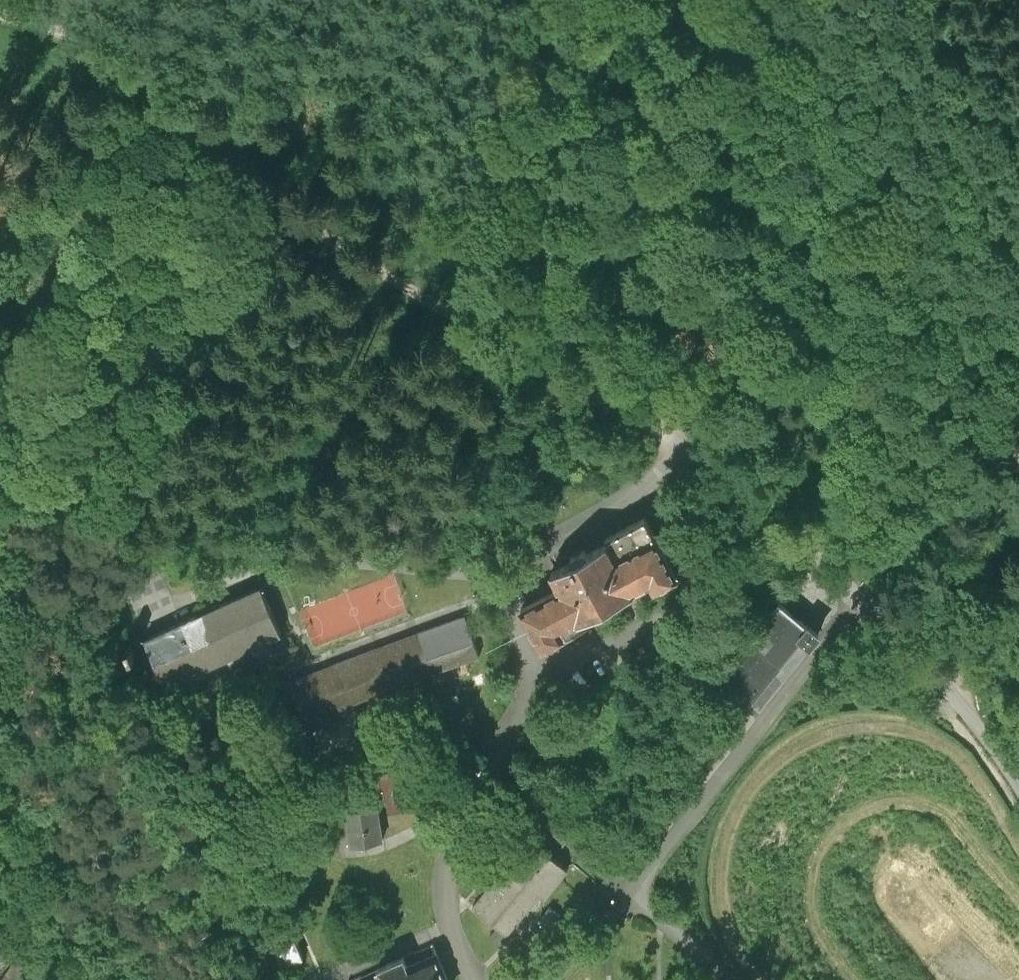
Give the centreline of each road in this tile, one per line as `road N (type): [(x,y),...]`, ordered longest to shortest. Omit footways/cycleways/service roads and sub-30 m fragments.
road 1 (track): [(666,432),(654,349),(500,53),(462,0)]
road 2 (track): [(0,9),(156,62),(197,88),(247,146),(376,262)]
road 3 (track): [(376,262),(690,449)]
road 4 (track): [(1018,462),(969,608),(953,696)]

